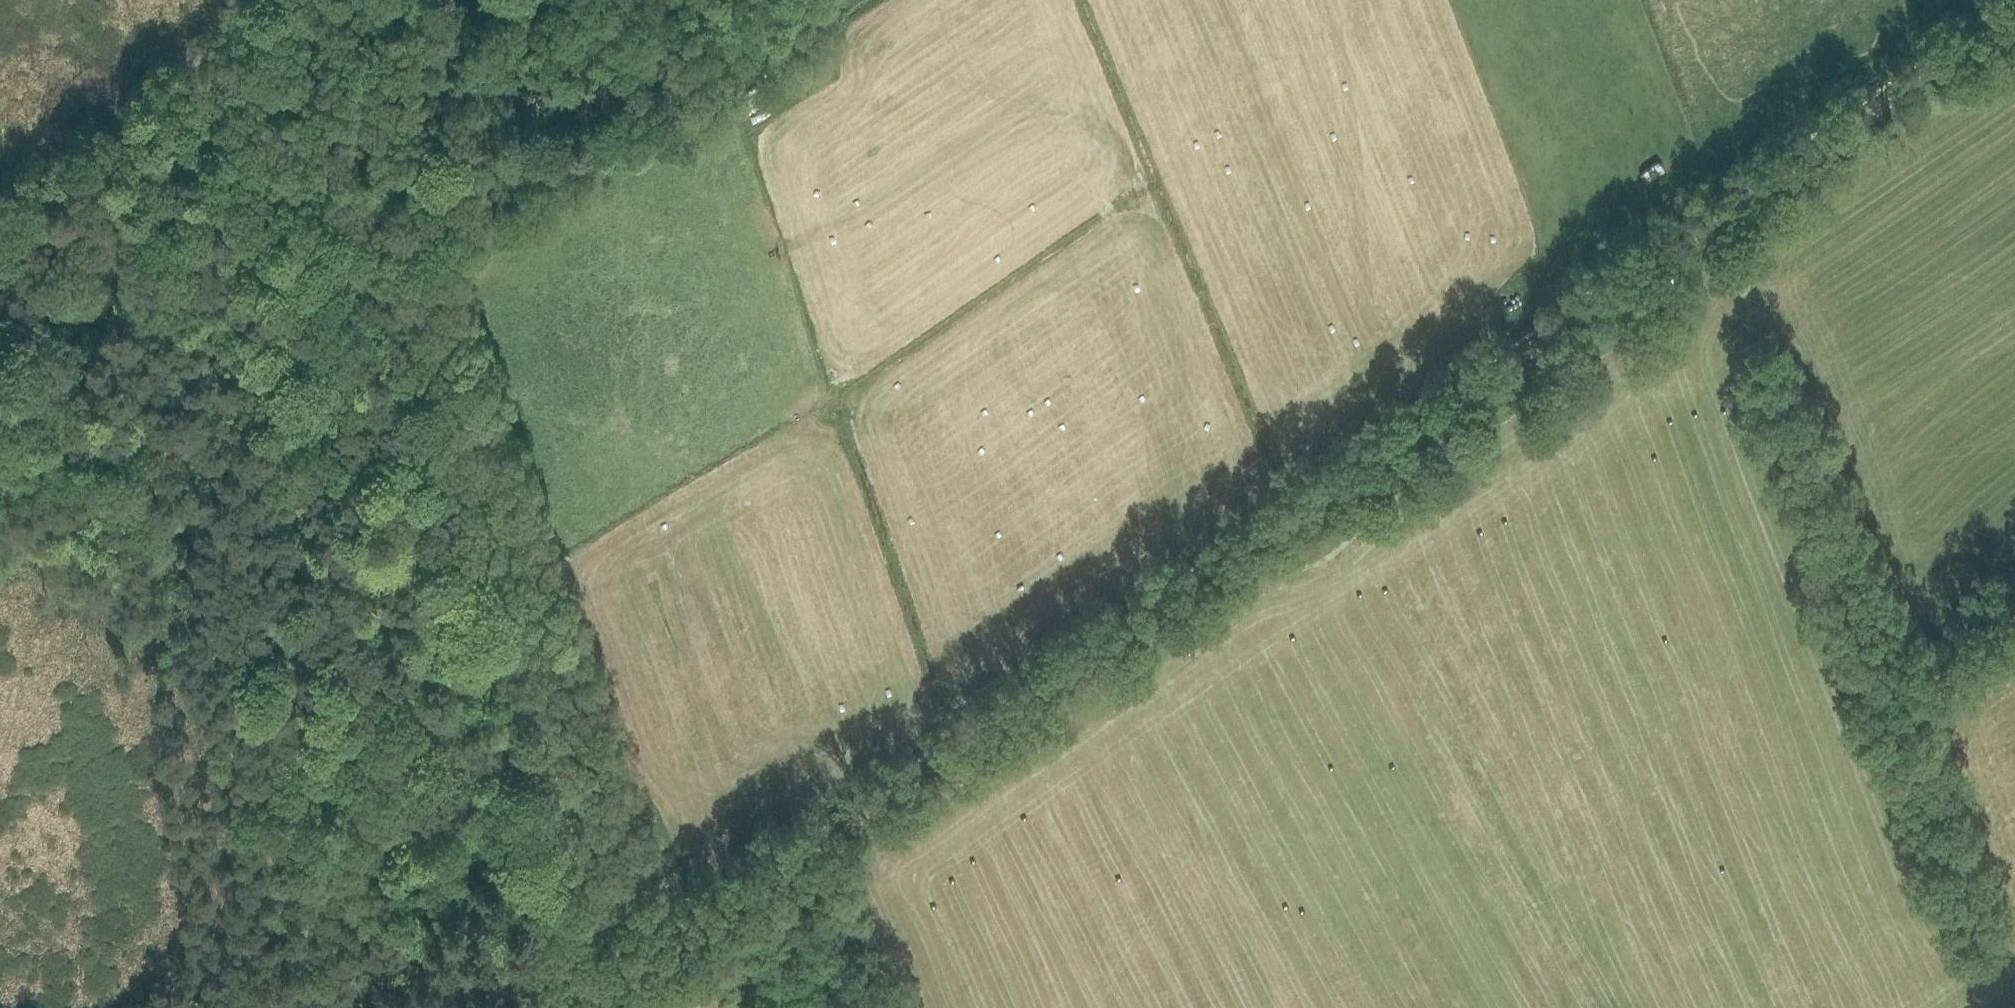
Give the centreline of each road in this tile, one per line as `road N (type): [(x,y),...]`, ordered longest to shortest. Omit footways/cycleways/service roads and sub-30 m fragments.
road 1 (track): [(591,1007),(2014,13)]
road 2 (track): [(0,178),(56,168),(112,143),(173,99),(243,0)]

